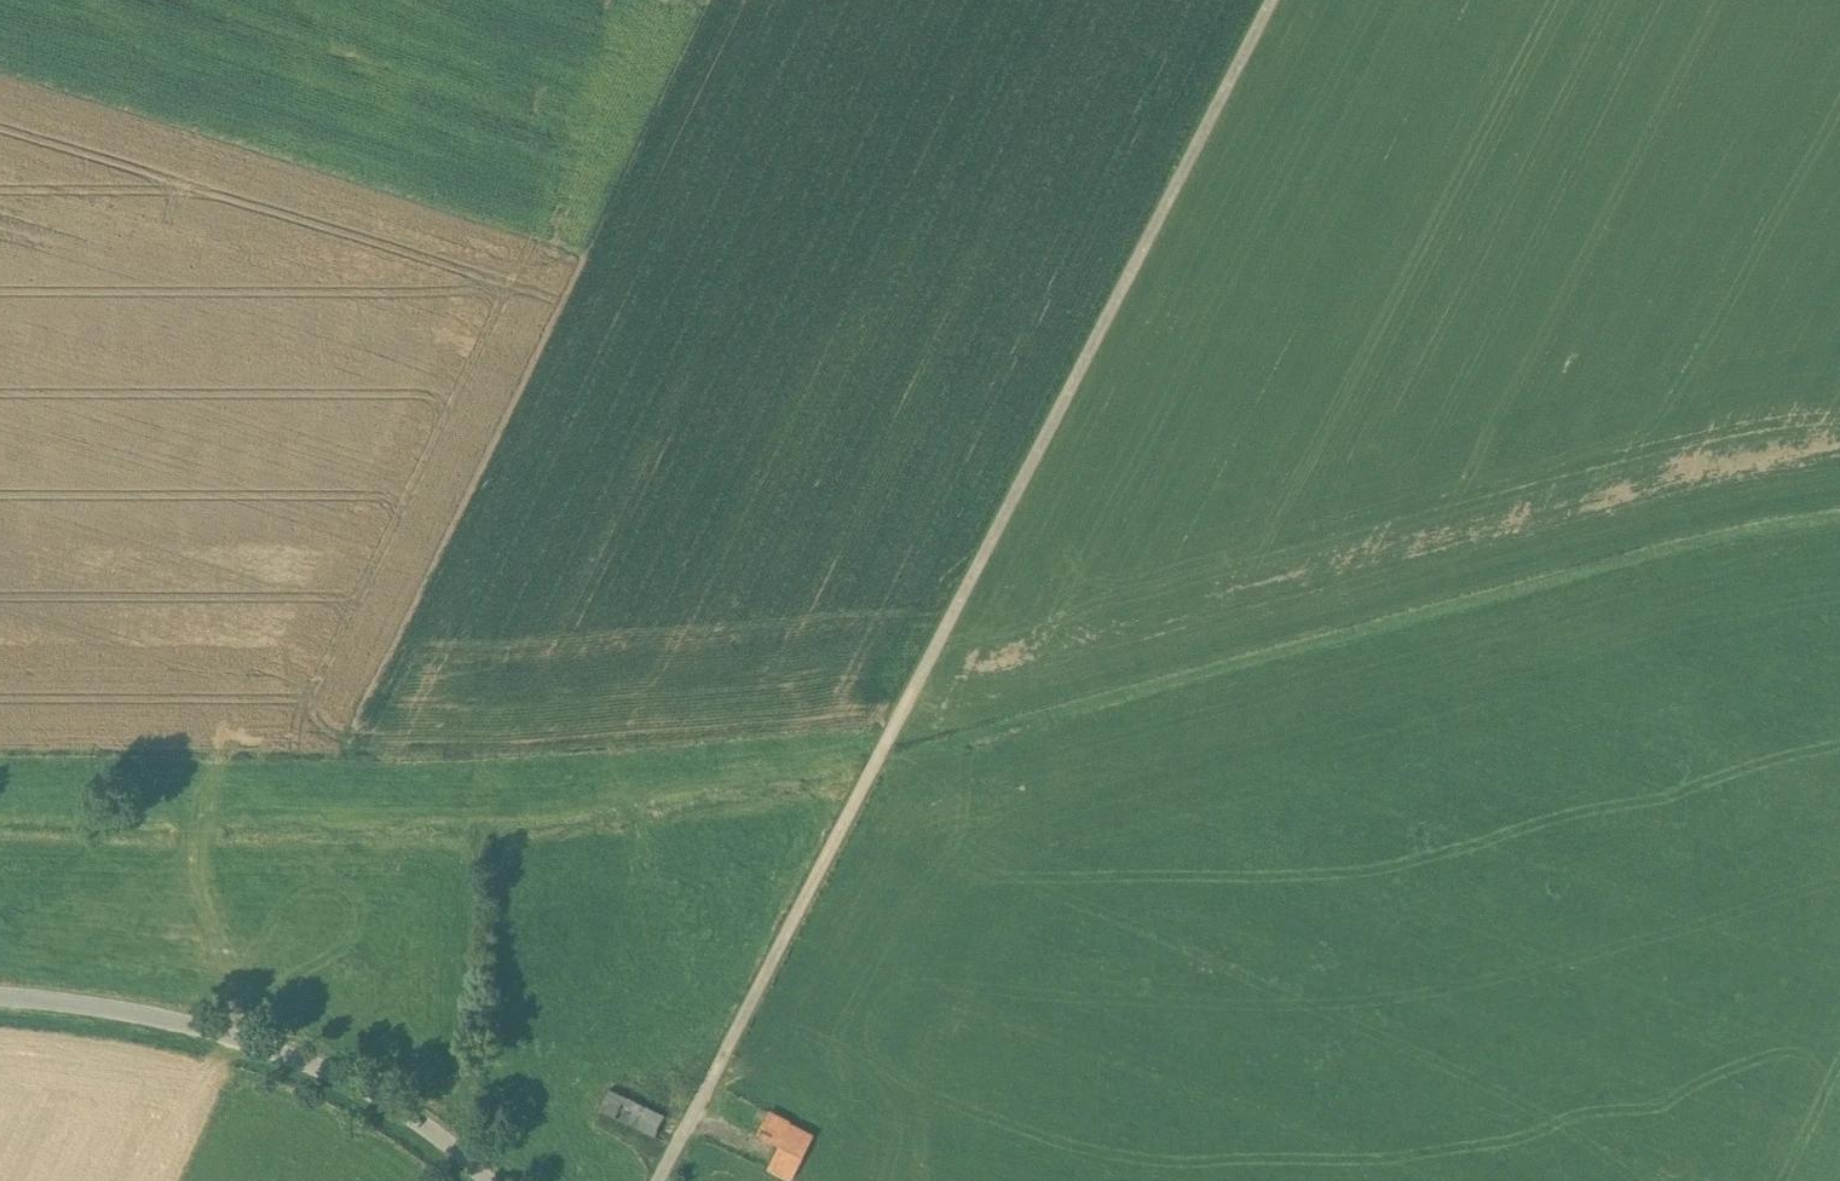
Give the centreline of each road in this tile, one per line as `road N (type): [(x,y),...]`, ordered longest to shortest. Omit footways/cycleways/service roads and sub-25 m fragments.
road 1 (unclassified): [(661,1180),(1277,0)]
road 2 (unclassified): [(487,1180),(447,1138),(369,1088),(278,1048),(133,1012),(0,997)]

